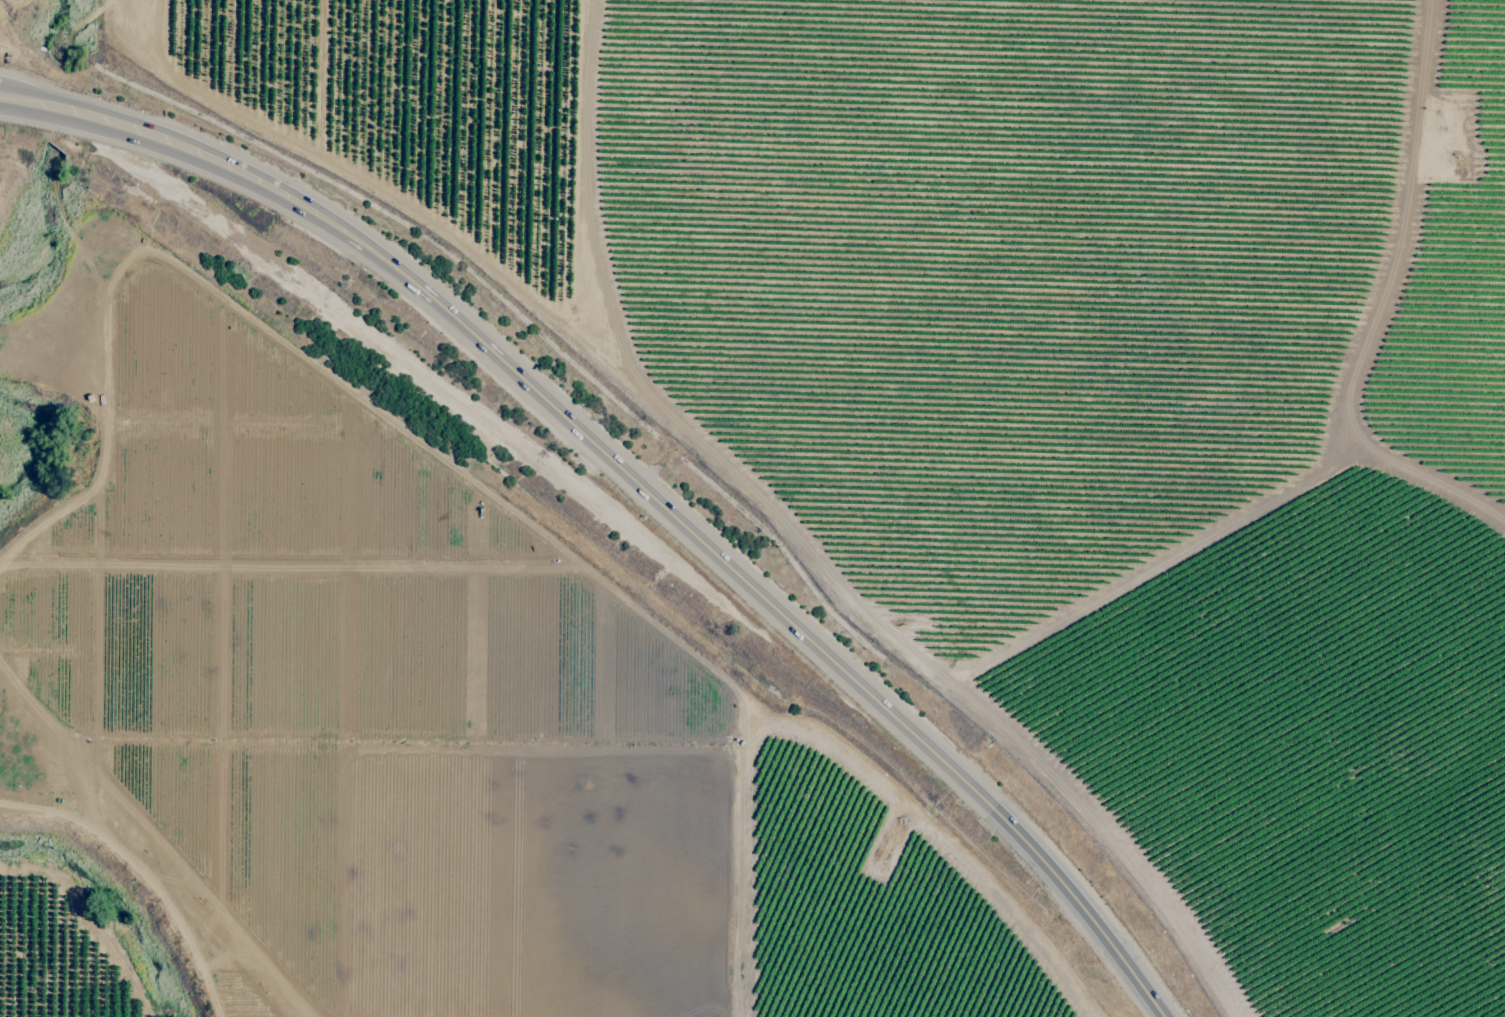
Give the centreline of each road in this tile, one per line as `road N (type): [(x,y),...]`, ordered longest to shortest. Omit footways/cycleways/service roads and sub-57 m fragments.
road 1 (trunk): [(1162,1016),(1078,903),(1011,830),(399,274),(312,213),(219,164),(34,100)]

